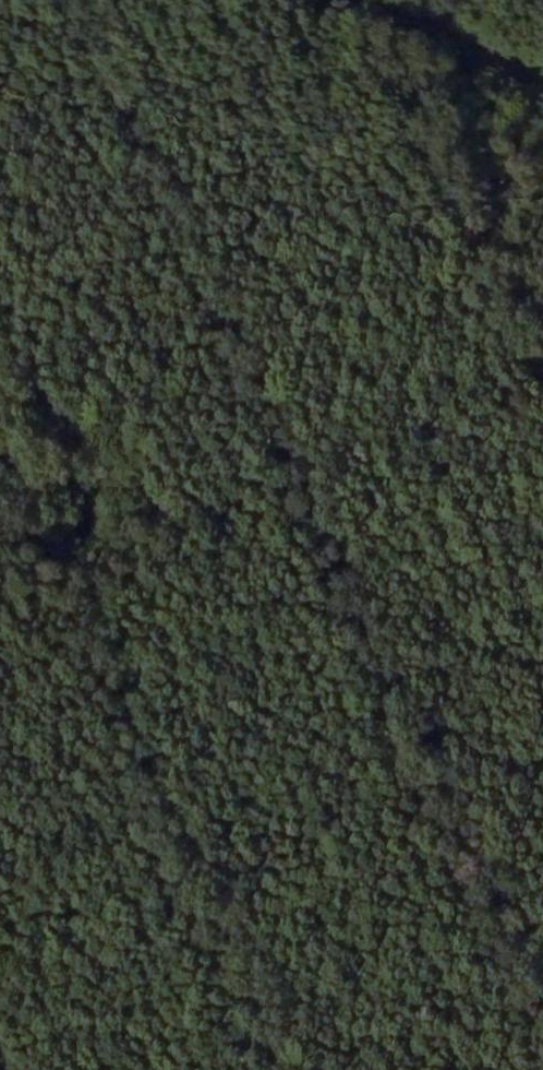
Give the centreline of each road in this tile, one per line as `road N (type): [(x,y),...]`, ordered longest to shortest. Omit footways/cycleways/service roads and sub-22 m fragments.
road 1 (track): [(398,0),(542,75)]

